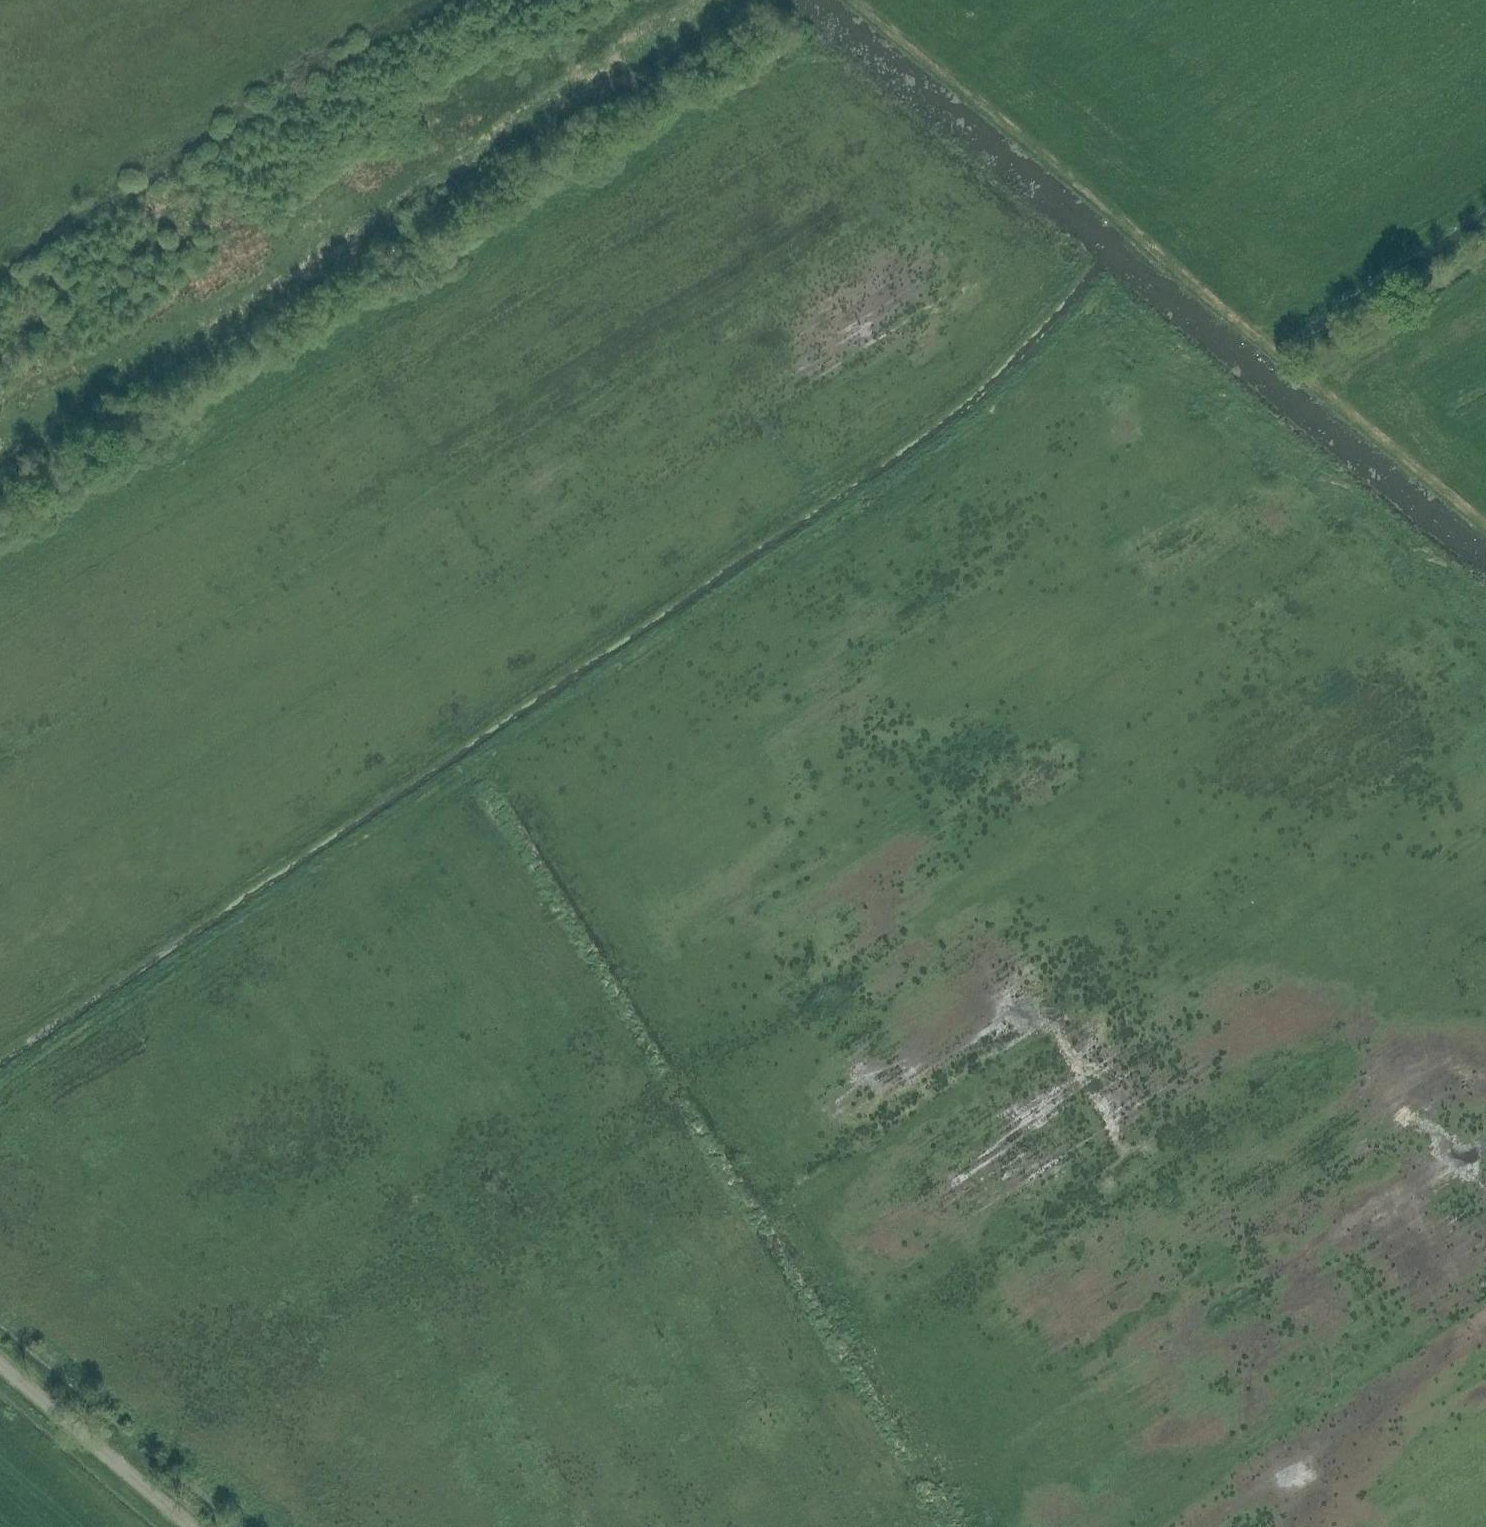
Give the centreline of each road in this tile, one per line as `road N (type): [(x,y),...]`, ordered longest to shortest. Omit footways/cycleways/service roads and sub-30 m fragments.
road 1 (track): [(1485,511),(870,0)]
road 2 (unclassified): [(192,1526),(0,1362)]

